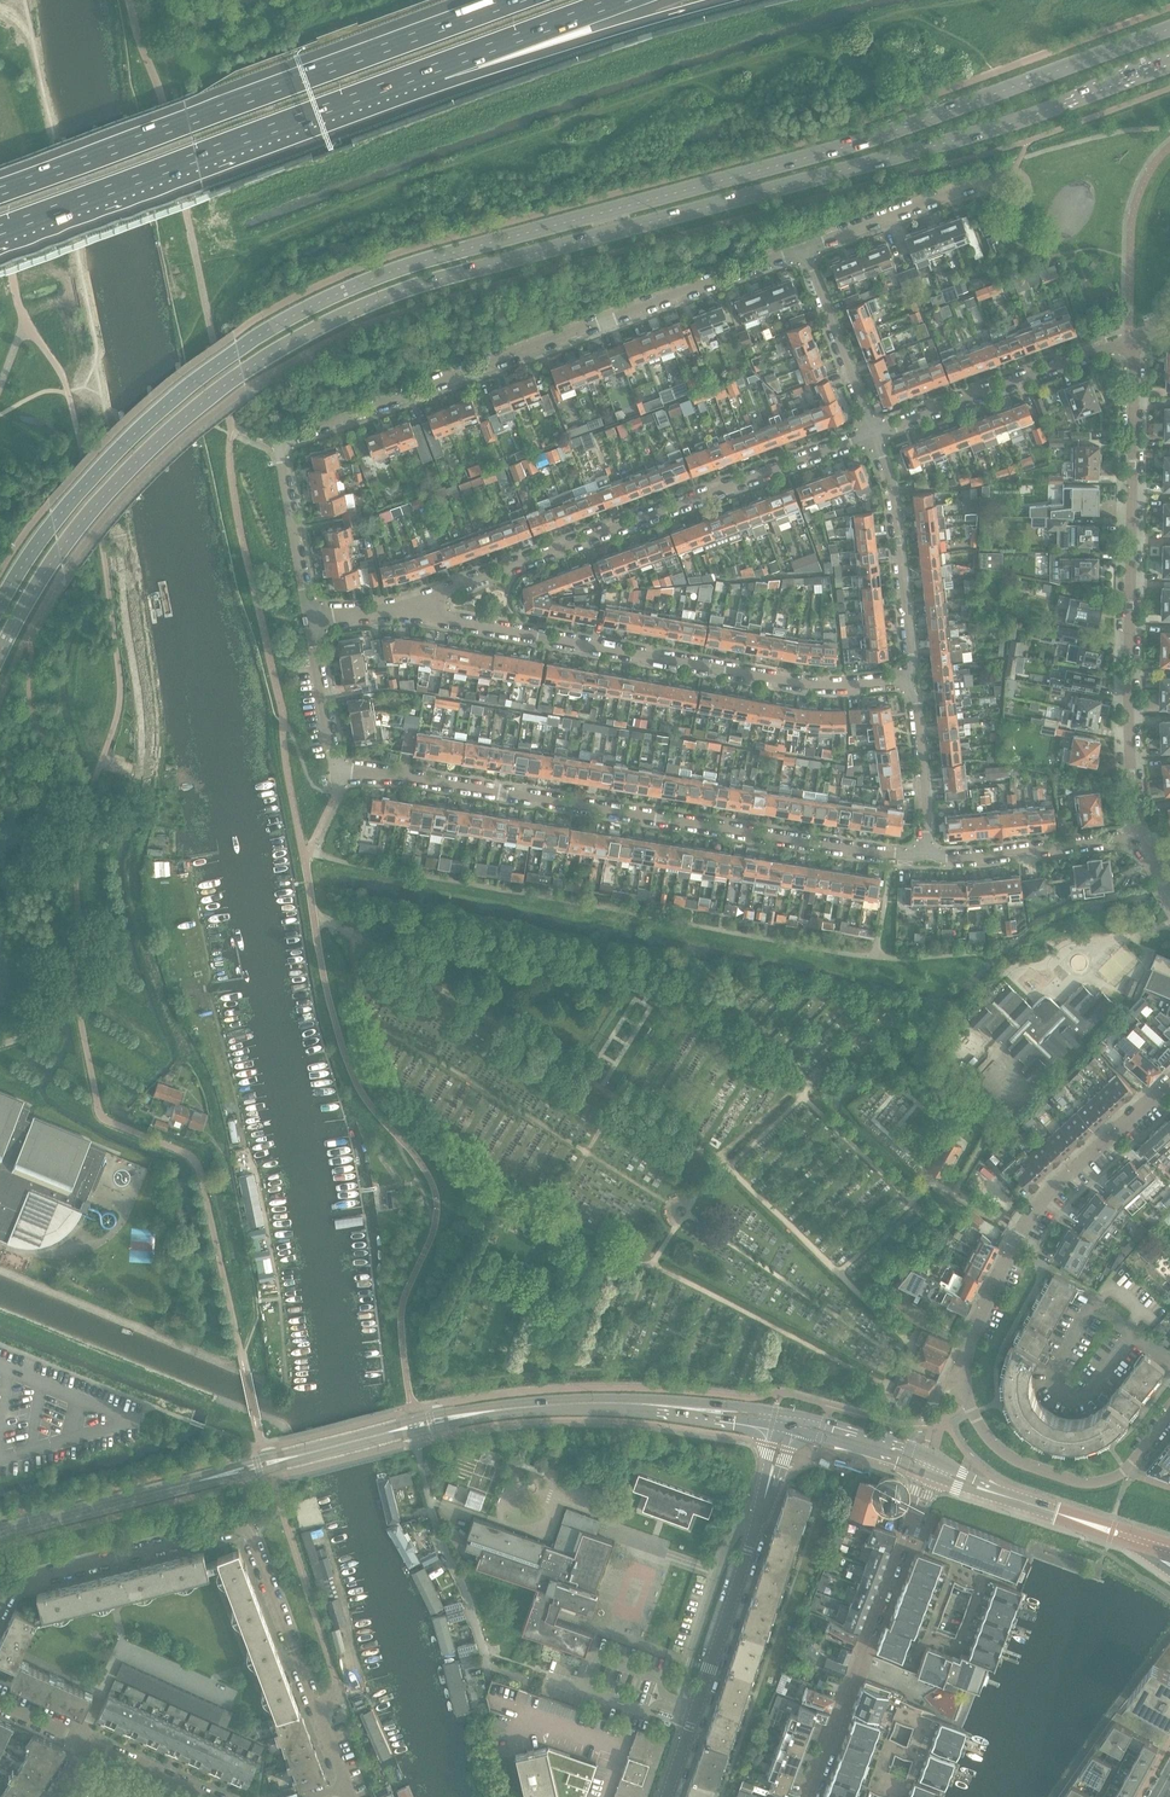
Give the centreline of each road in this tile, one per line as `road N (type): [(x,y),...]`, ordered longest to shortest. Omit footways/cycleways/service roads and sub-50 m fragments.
road 1 (secondary): [(0,655),(57,555),(148,448),(246,371),(311,333),(437,279),(923,156),(1169,66)]
road 2 (secondary): [(1169,29),(857,141),(427,258),(297,312),(199,374),(103,461),(0,604)]
road 3 (residential): [(308,618),(334,770),(926,855)]
road 4 (residential): [(308,618),(281,462),(283,447),(298,434),(804,247)]
road 5 (residential): [(1131,1463),(1116,1478),(1084,1483),(1019,1462),(973,1413),(965,1365),(1029,1220),(1169,1083)]
road 6 (motorway): [(520,0),(0,191)]
road 7 (residential): [(348,1788),(245,1525),(16,1584),(0,1611)]
road 8 (residential): [(416,608),(448,620),(808,684),(908,680)]
road 9 (residential): [(1139,837),(1129,715),(1132,338)]
road 10 (residential): [(874,433),(416,608)]
road 11 (motorway): [(0,230),(440,66)]
road 12 (secondary): [(0,1533),(415,1426)]
road 13 (unclassified): [(667,1796),(786,1429)]
road 14 (residential): [(928,1474),(808,1796)]
road 15 (secondary): [(415,1426),(543,1406),(712,1411)]
road 16 (motorway): [(440,66),(594,37),(725,0)]
road 17 (residential): [(1132,338),(874,433)]
road 18 (residential): [(415,1426),(488,1669)]
road 19 (residential): [(874,433),(893,493),(908,680)]
road 20 (residential): [(926,855),(1139,837)]
road 21 (residential): [(804,247),(874,433)]
road 22 (residential): [(804,247),(990,179)]
road 23 (motorway): [(440,66),(620,0)]
road 24 (residential): [(908,680),(920,737),(926,855)]
road 25 (secondary): [(933,1461),(790,1416)]
road 26 (secondary): [(786,1429),(928,1474)]
road 27 (residential): [(206,1796),(89,1746)]

